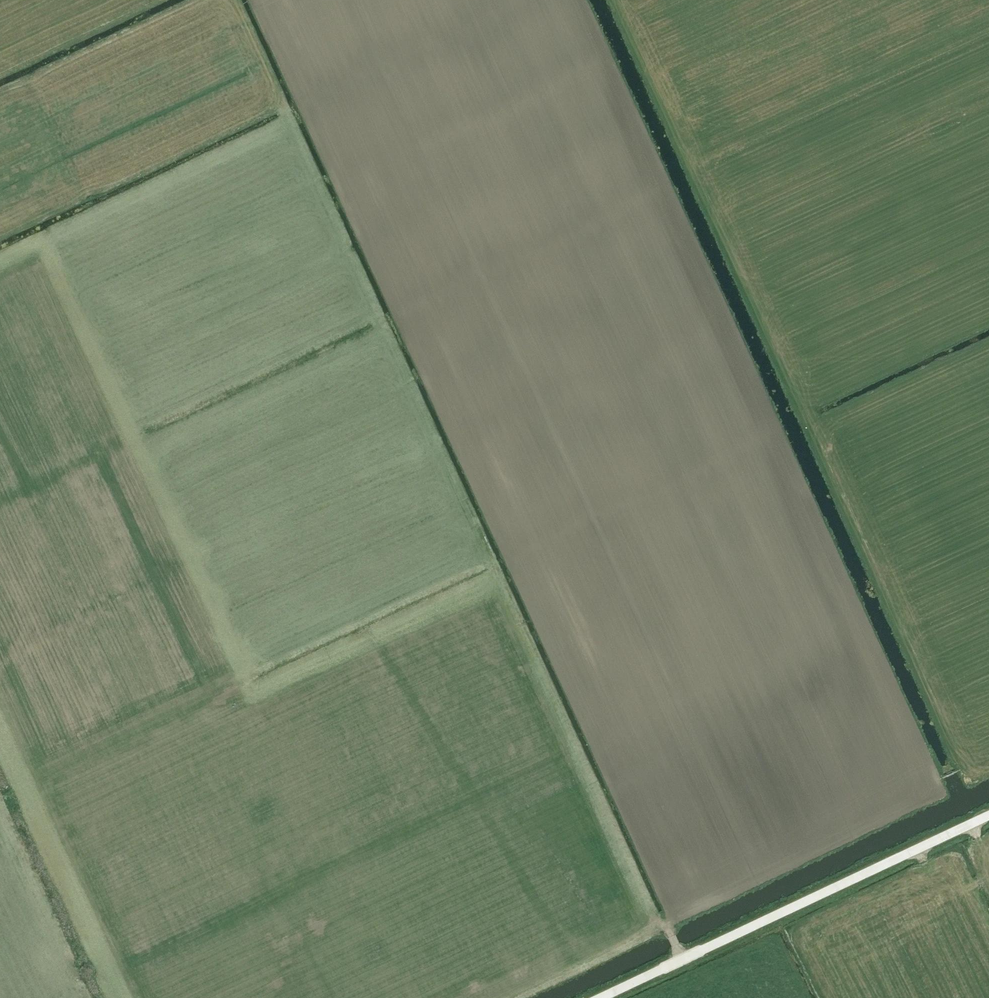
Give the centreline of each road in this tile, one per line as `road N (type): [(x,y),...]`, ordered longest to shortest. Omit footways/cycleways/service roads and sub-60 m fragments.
road 1 (unclassified): [(597,997),(988,815)]

